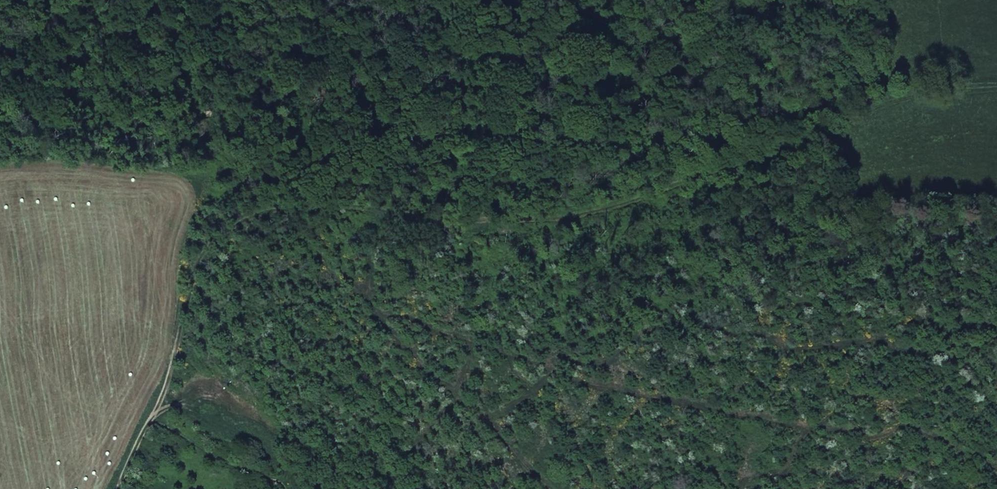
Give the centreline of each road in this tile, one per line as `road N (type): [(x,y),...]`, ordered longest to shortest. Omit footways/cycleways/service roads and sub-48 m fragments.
road 1 (track): [(957,84),(577,207),(501,219),(312,205),(255,210),(210,245),(194,275),(158,415),(124,488)]

